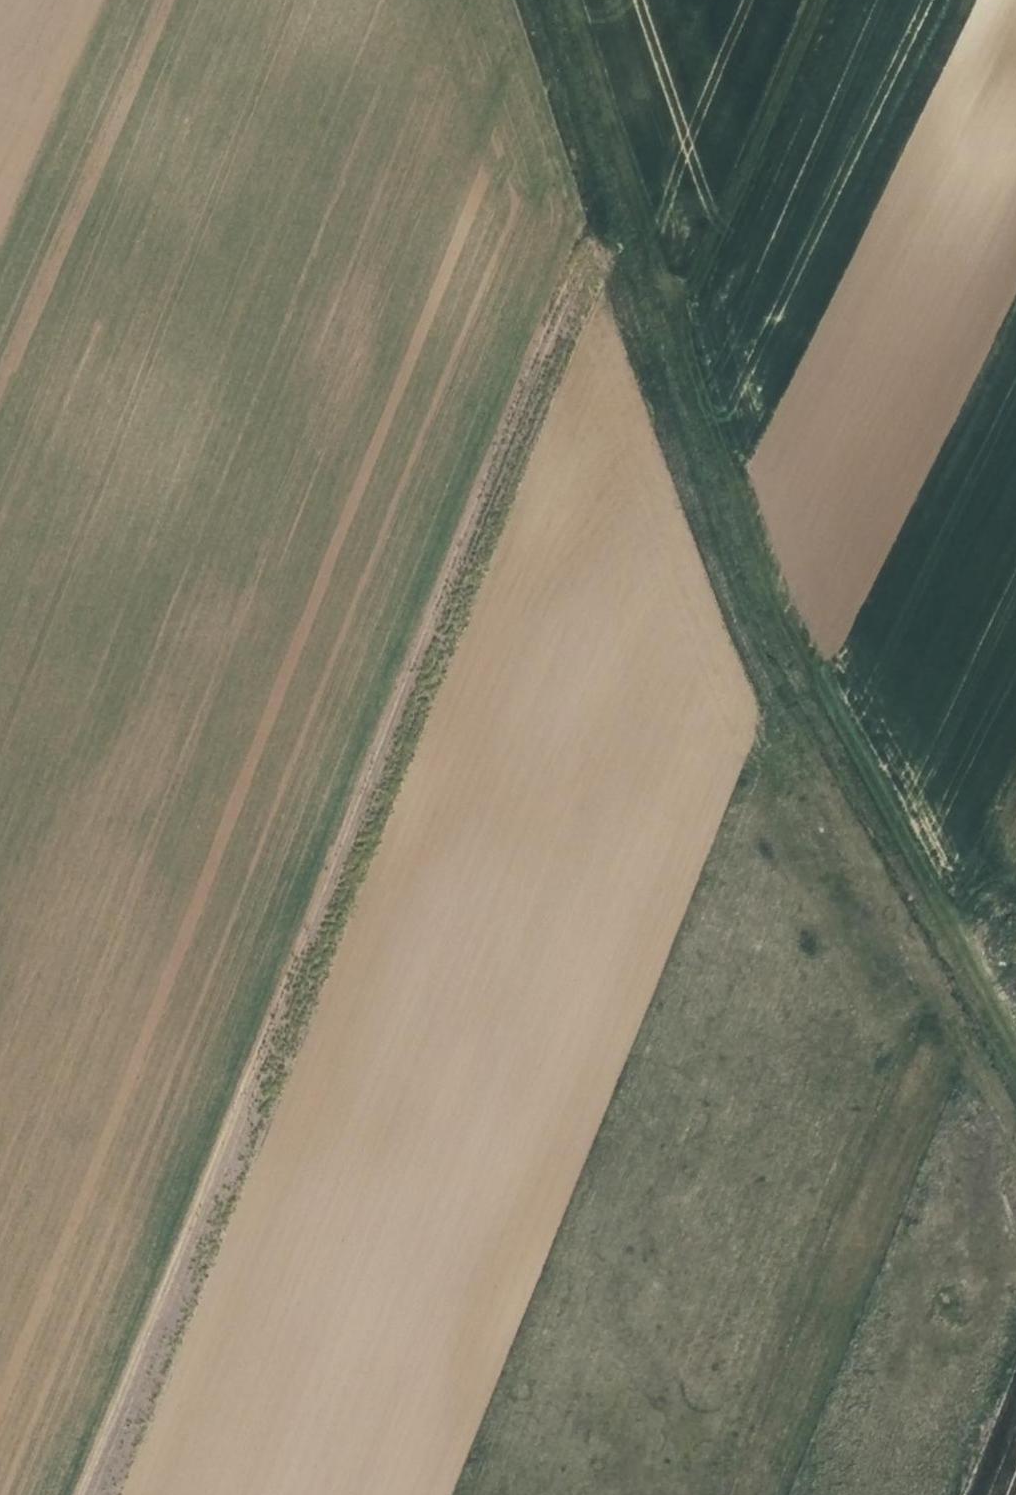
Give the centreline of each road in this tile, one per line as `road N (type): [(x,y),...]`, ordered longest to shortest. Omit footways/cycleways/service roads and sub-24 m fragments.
road 1 (track): [(1015,1148),(938,1007)]

